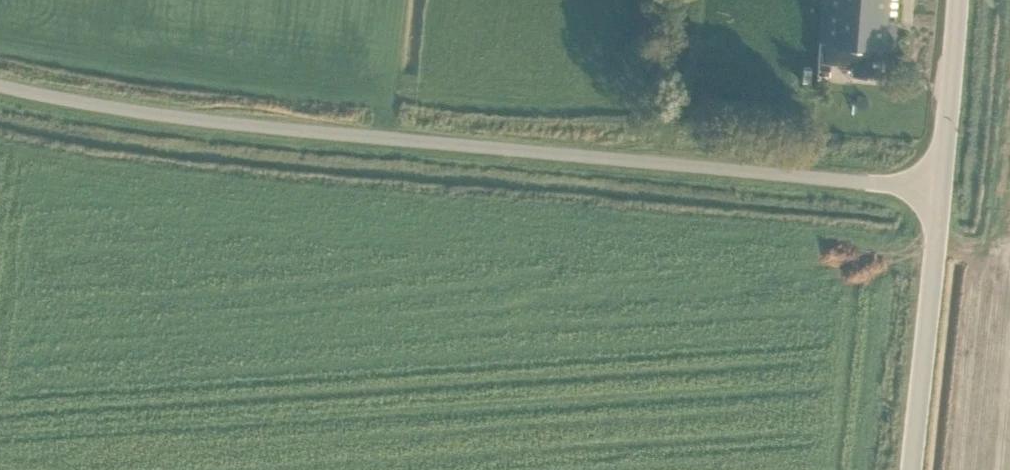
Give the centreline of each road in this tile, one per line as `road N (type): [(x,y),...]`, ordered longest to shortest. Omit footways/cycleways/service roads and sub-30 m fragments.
road 1 (unclassified): [(941,186),(289,126),(103,103),(0,81)]
road 2 (tertiary): [(911,469),(941,186)]
road 3 (tertiary): [(941,186),(960,0)]

